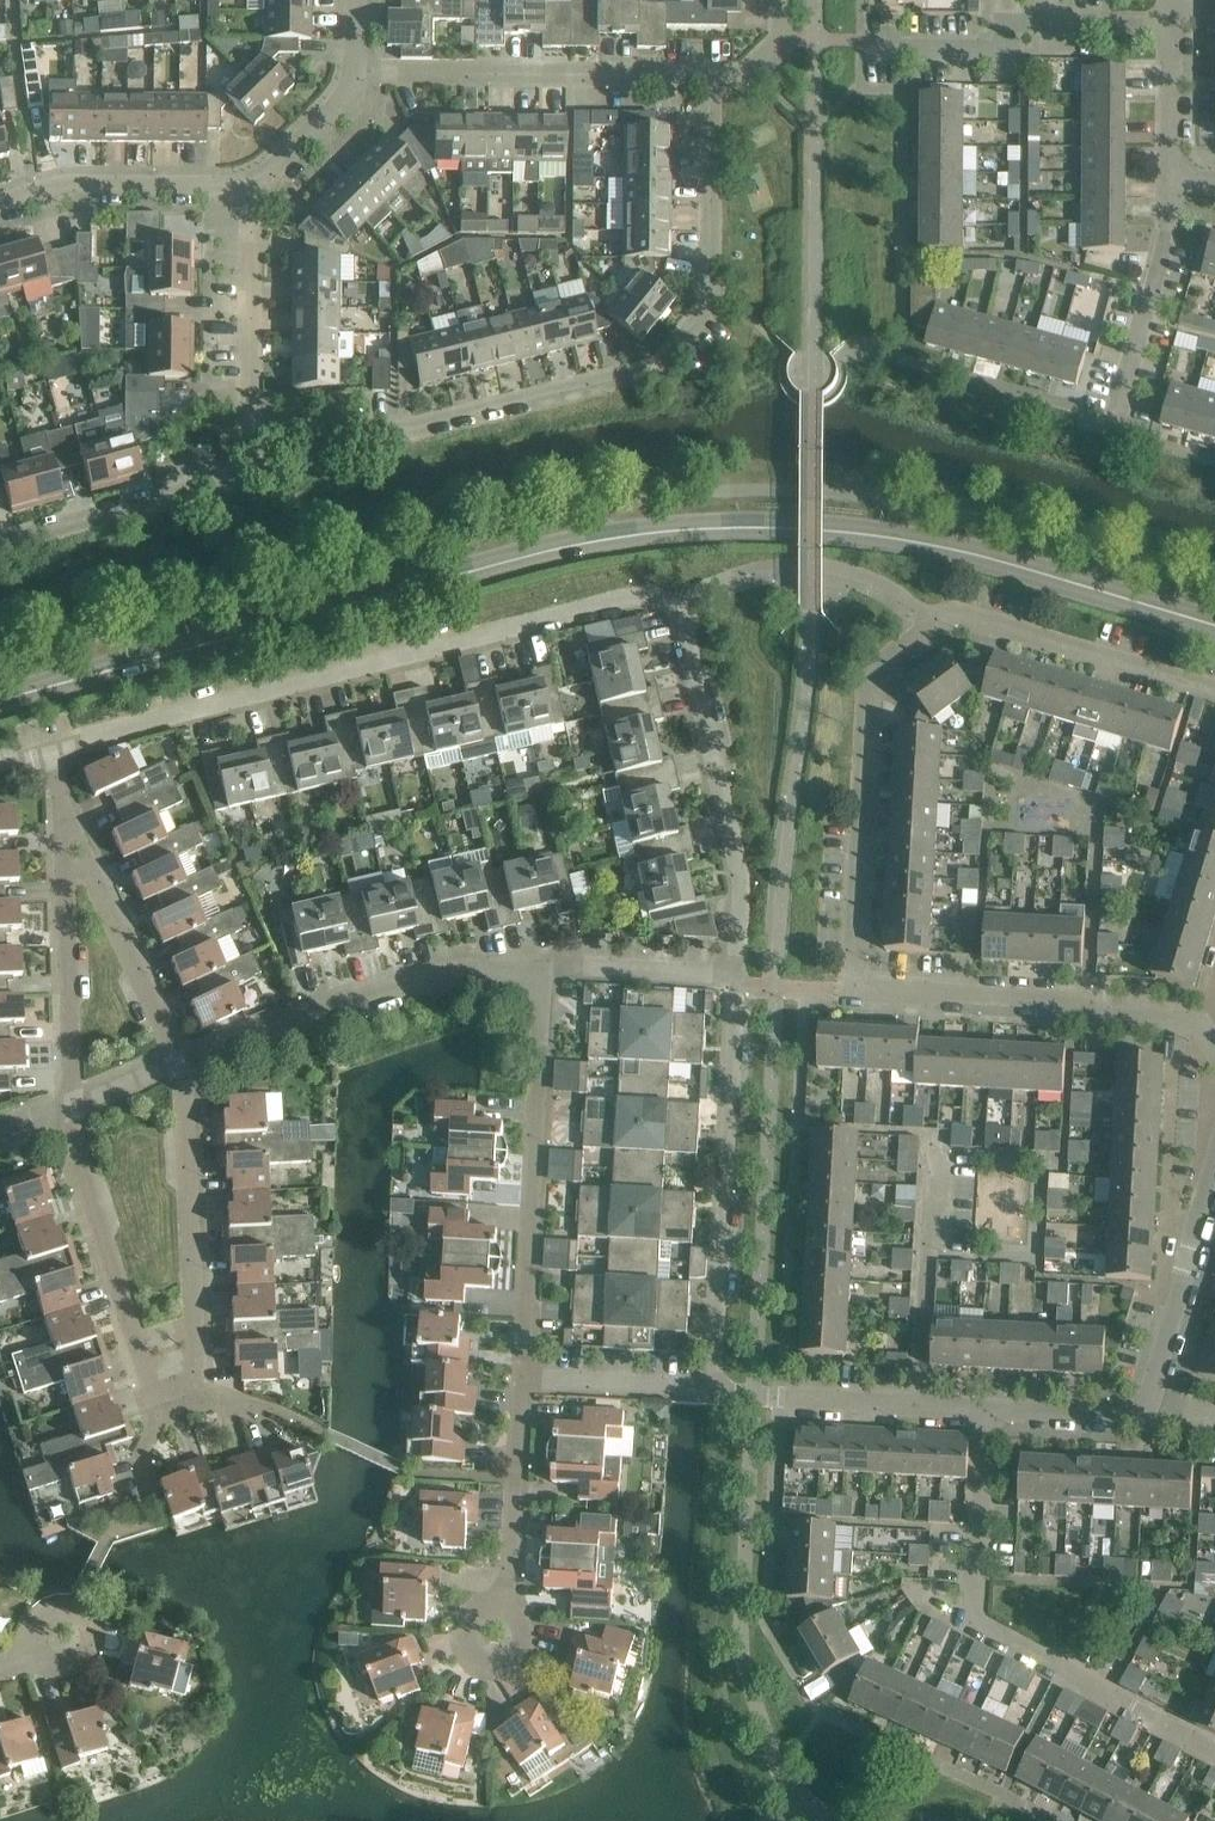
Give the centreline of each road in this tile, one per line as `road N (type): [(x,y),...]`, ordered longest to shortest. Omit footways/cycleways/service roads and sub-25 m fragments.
road 1 (secondary): [(1214,626),(905,540),(798,528),(678,529),(508,561),(0,700)]
road 2 (residential): [(737,981),(741,882),(684,607),(648,596),(595,605),(51,745)]
road 3 (residential): [(1090,1013),(1071,999),(853,990),(871,667),(952,612),(1214,690)]
road 4 (residential): [(254,444),(383,436),(651,376),(713,305),(715,86)]
road 5 (residential): [(184,1061),(203,1391),(151,1404),(72,1109)]
road 6 (residential): [(986,1411),(976,1621),(1214,1750)]
road 7 (residential): [(711,1391),(737,981)]
road 8 (residential): [(521,1380),(539,1028),(531,980)]
road 9 (residential): [(531,980),(484,974),(395,990),(184,1061)]
road 10 (residential): [(715,86),(355,88)]
road 11 (residential): [(862,39),(1000,40),(1000,24),(1174,28)]
road 12 (residential): [(254,444),(236,479),(0,550)]
road 13 (residential): [(1144,1410),(1214,1167)]
road 14 (residential): [(250,194),(58,191),(0,208)]
road 15 (residential): [(250,194),(254,444)]
road 16 (residential): [(1179,179),(1114,415)]
road 17 (residential): [(65,874),(72,1109)]
road 18 (residential): [(505,1605),(521,1380)]
road 19 (residential): [(774,1397),(986,1411)]
road 20 (residential): [(184,1061),(91,870)]
road 21 (residential): [(737,981),(562,965),(531,980)]
road 22 (residential): [(711,1391),(521,1380)]
road 23 (residential): [(505,1605),(484,1607),(467,1625),(468,1649),(484,1665),(508,1665),(522,1655),(528,1630),(517,1611)]
road 24 (residential): [(986,1411),(1144,1410)]
road 25 (residential): [(1179,179),(1174,28)]
road 26 (residential): [(355,88),(250,194)]
road 27 (residential): [(41,1653),(39,1618),(71,1606),(87,1616),(93,1635),(85,1653),(68,1663)]
road 28 (residential): [(715,86),(735,84),(771,61),(781,41),(781,0)]
road 29 (unclassified): [(184,1061),(72,1109)]

